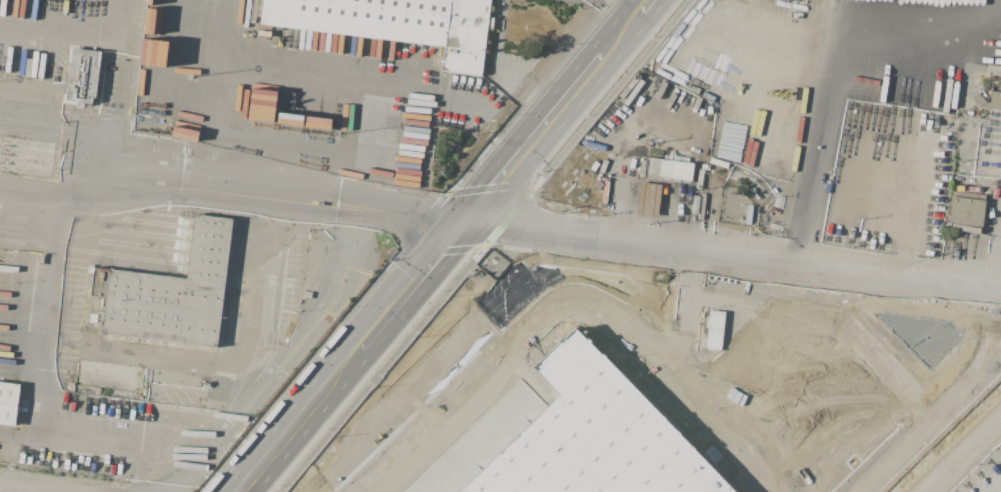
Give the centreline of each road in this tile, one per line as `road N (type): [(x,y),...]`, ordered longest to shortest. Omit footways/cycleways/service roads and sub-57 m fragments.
road 1 (residential): [(1000,284),(474,214)]
road 2 (secondary): [(474,214),(322,389)]
road 3 (secondary): [(597,61),(474,214)]
road 4 (secondary): [(322,389),(237,491)]

